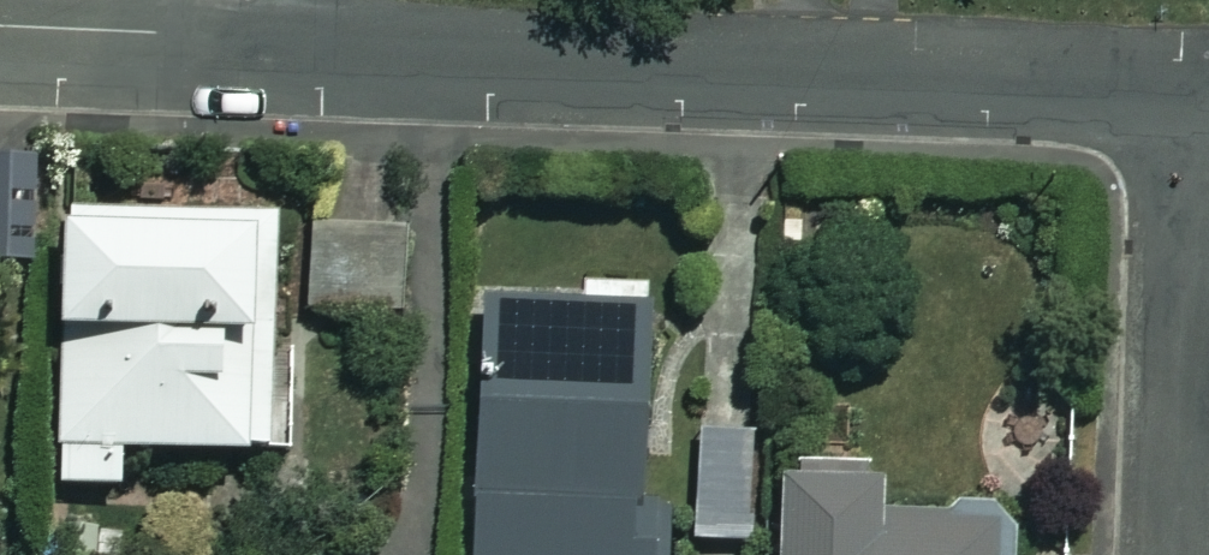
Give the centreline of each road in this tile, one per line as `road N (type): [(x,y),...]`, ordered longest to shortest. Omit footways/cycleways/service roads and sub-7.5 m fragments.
road 1 (residential): [(217,39),(1205,91)]
road 2 (residential): [(1205,91),(1190,554)]
road 3 (residential): [(0,29),(217,39)]

